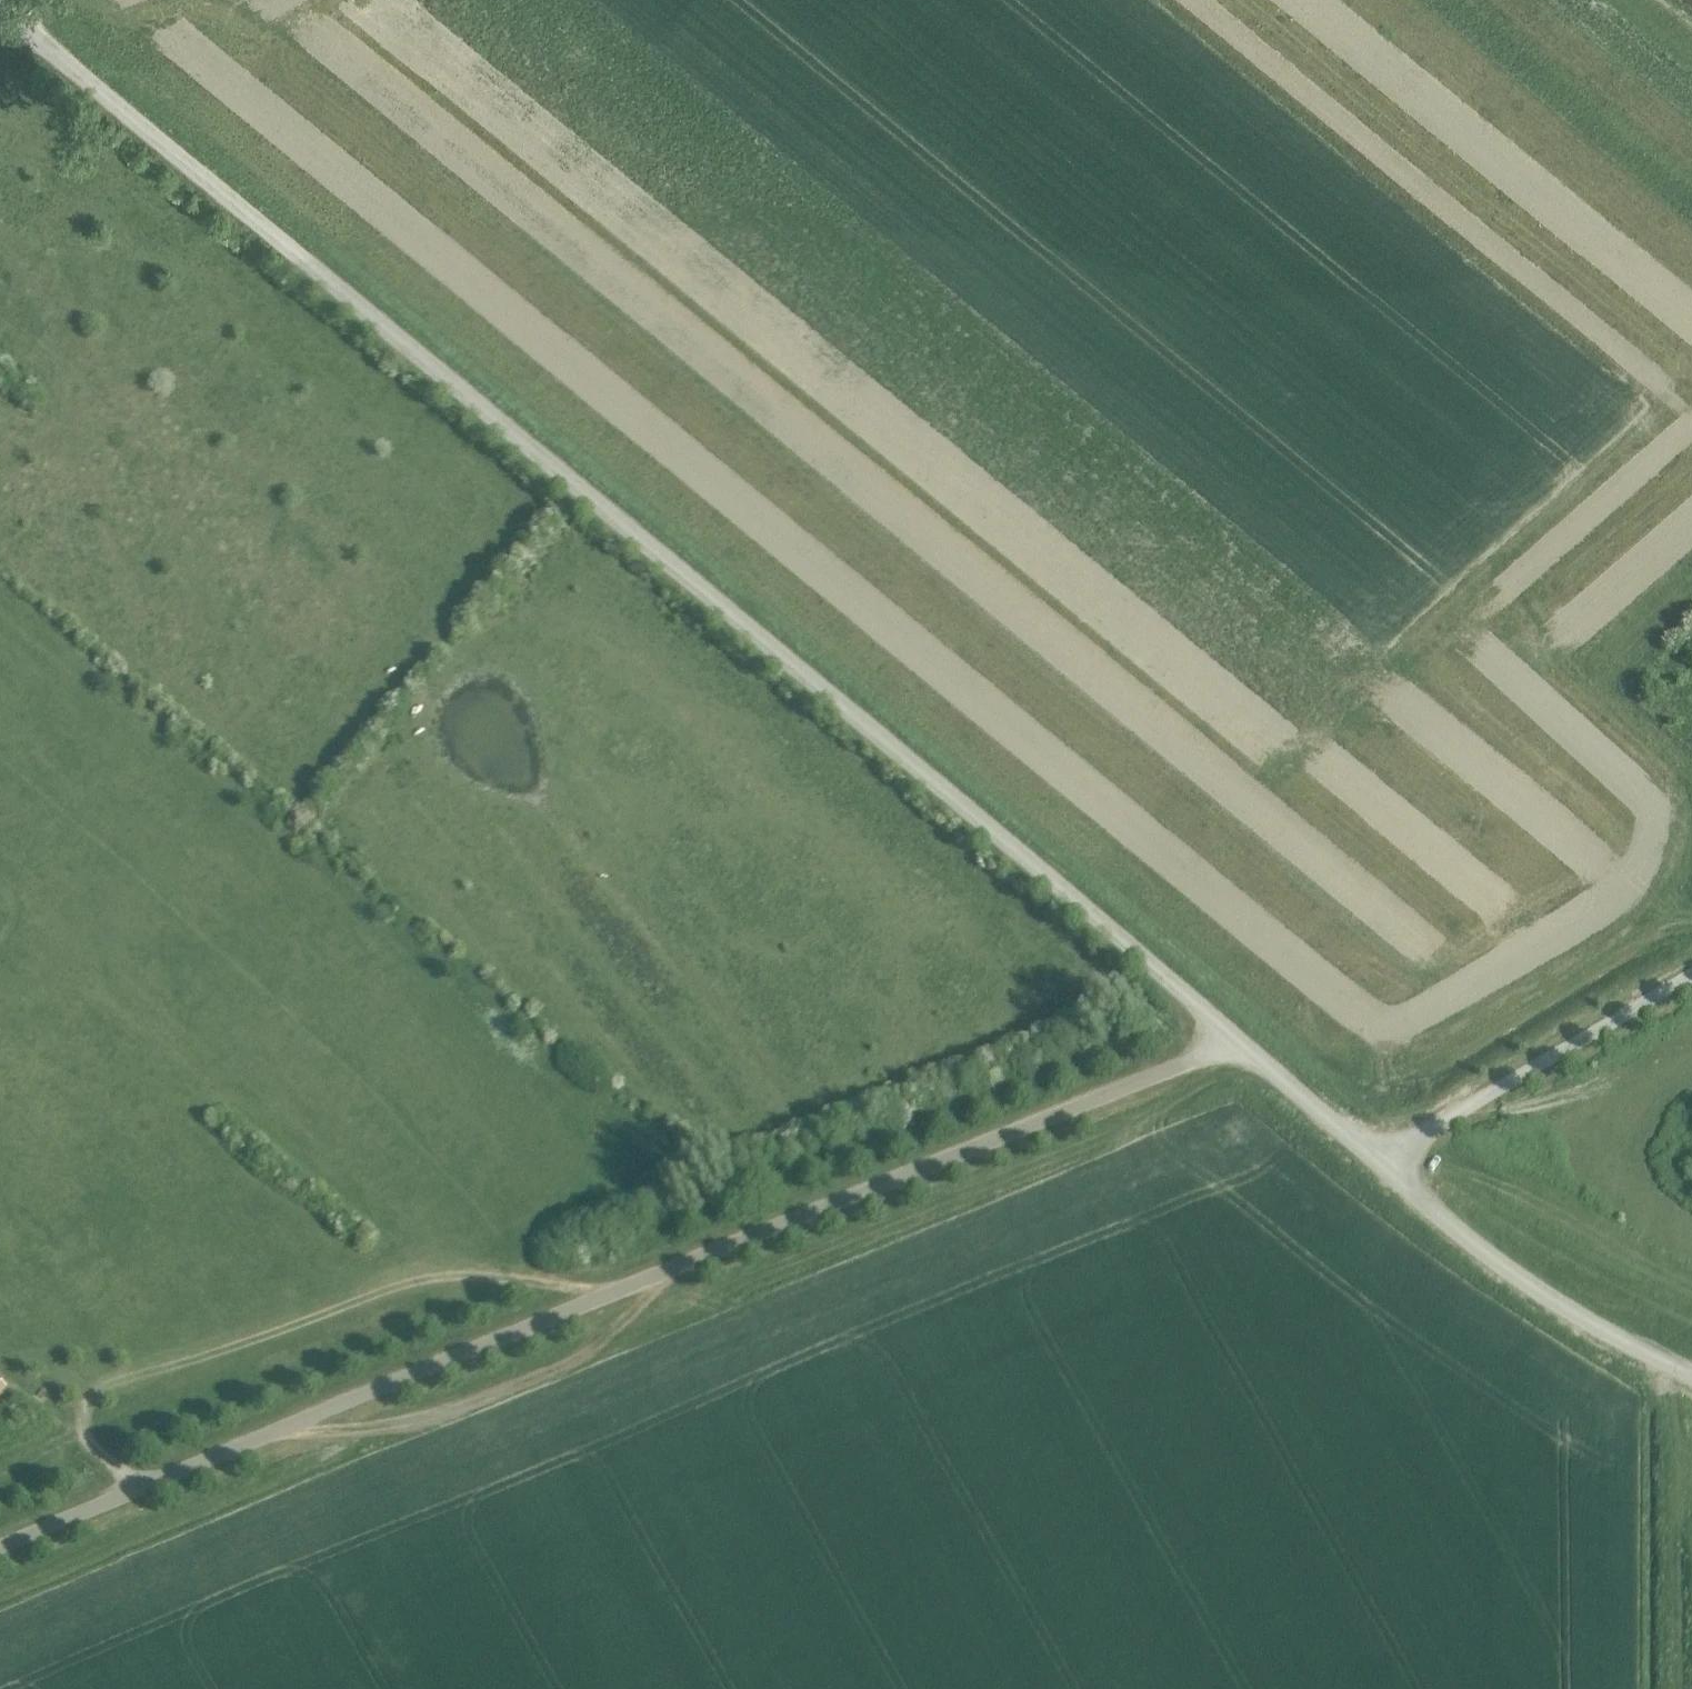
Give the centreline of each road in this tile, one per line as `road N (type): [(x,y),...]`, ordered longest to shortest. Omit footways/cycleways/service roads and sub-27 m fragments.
road 1 (unclassified): [(1236,1041),(0,9)]
road 2 (unclassified): [(0,1547),(1236,1041)]
road 3 (unclassified): [(1691,1374),(1535,1289),(1379,1166)]
road 4 (unclassified): [(1379,1166),(1691,975)]
road 5 (unclassified): [(1379,1166),(1236,1041)]

